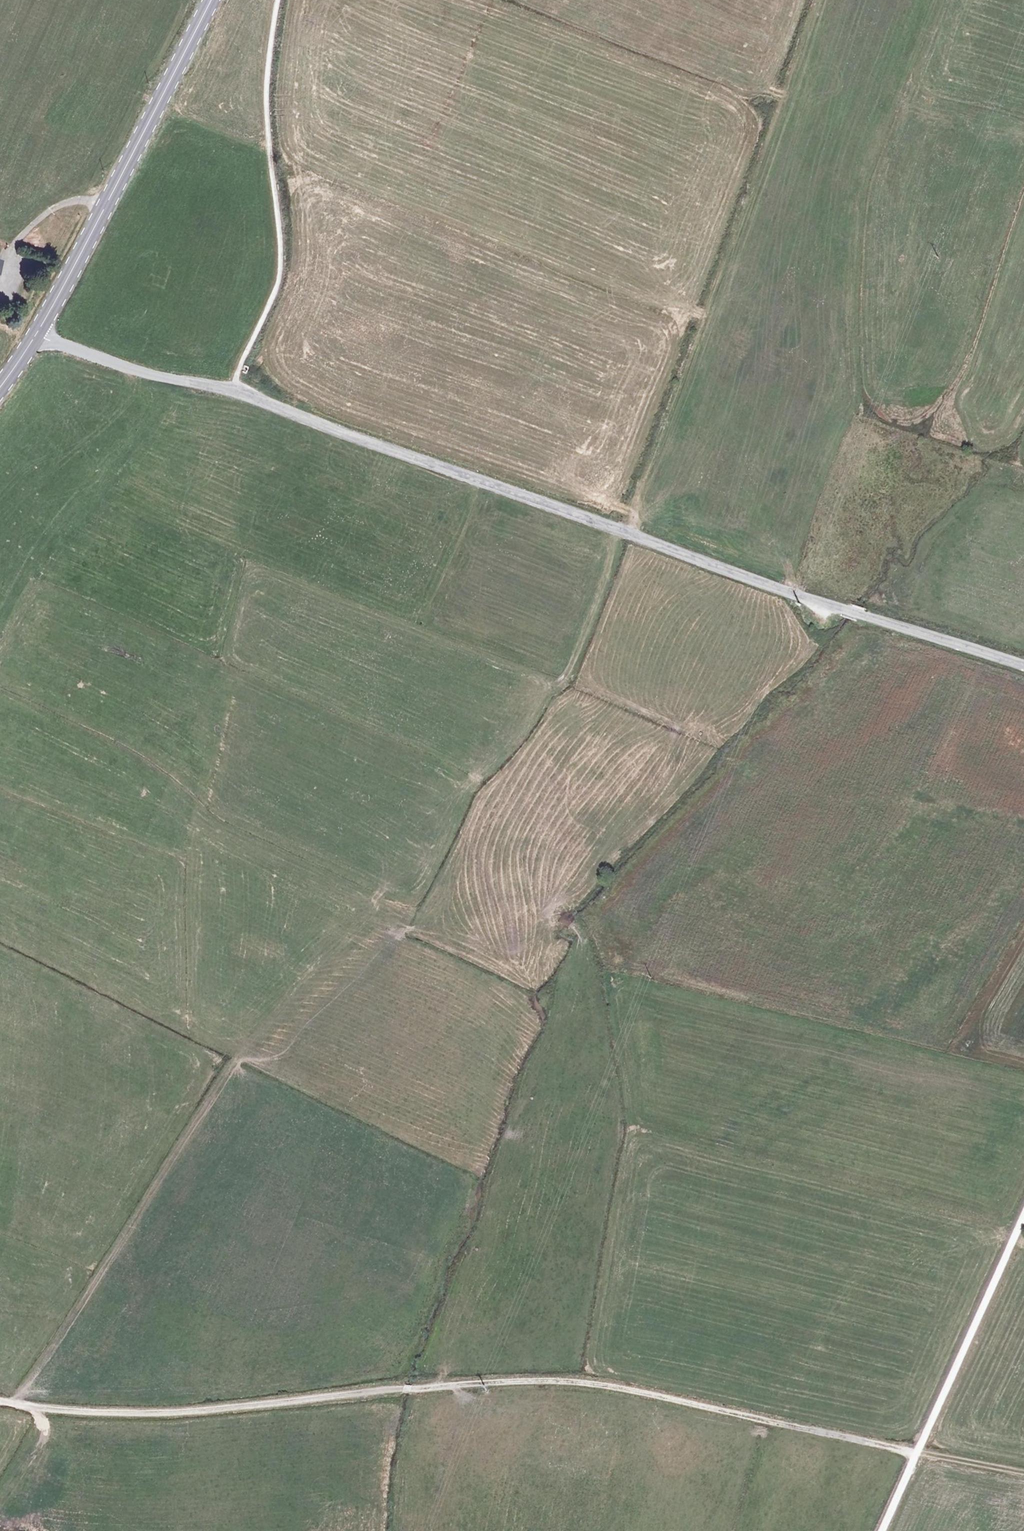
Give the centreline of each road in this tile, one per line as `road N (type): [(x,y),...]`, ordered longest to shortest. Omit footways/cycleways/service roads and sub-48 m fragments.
road 1 (tertiary): [(1023,665),(846,610),(235,391),(133,369),(36,335)]
road 2 (track): [(1023,1474),(569,1382),(131,1414),(0,1402)]
road 3 (secondary): [(36,335),(211,0)]
road 4 (track): [(1023,1217),(883,1530)]

